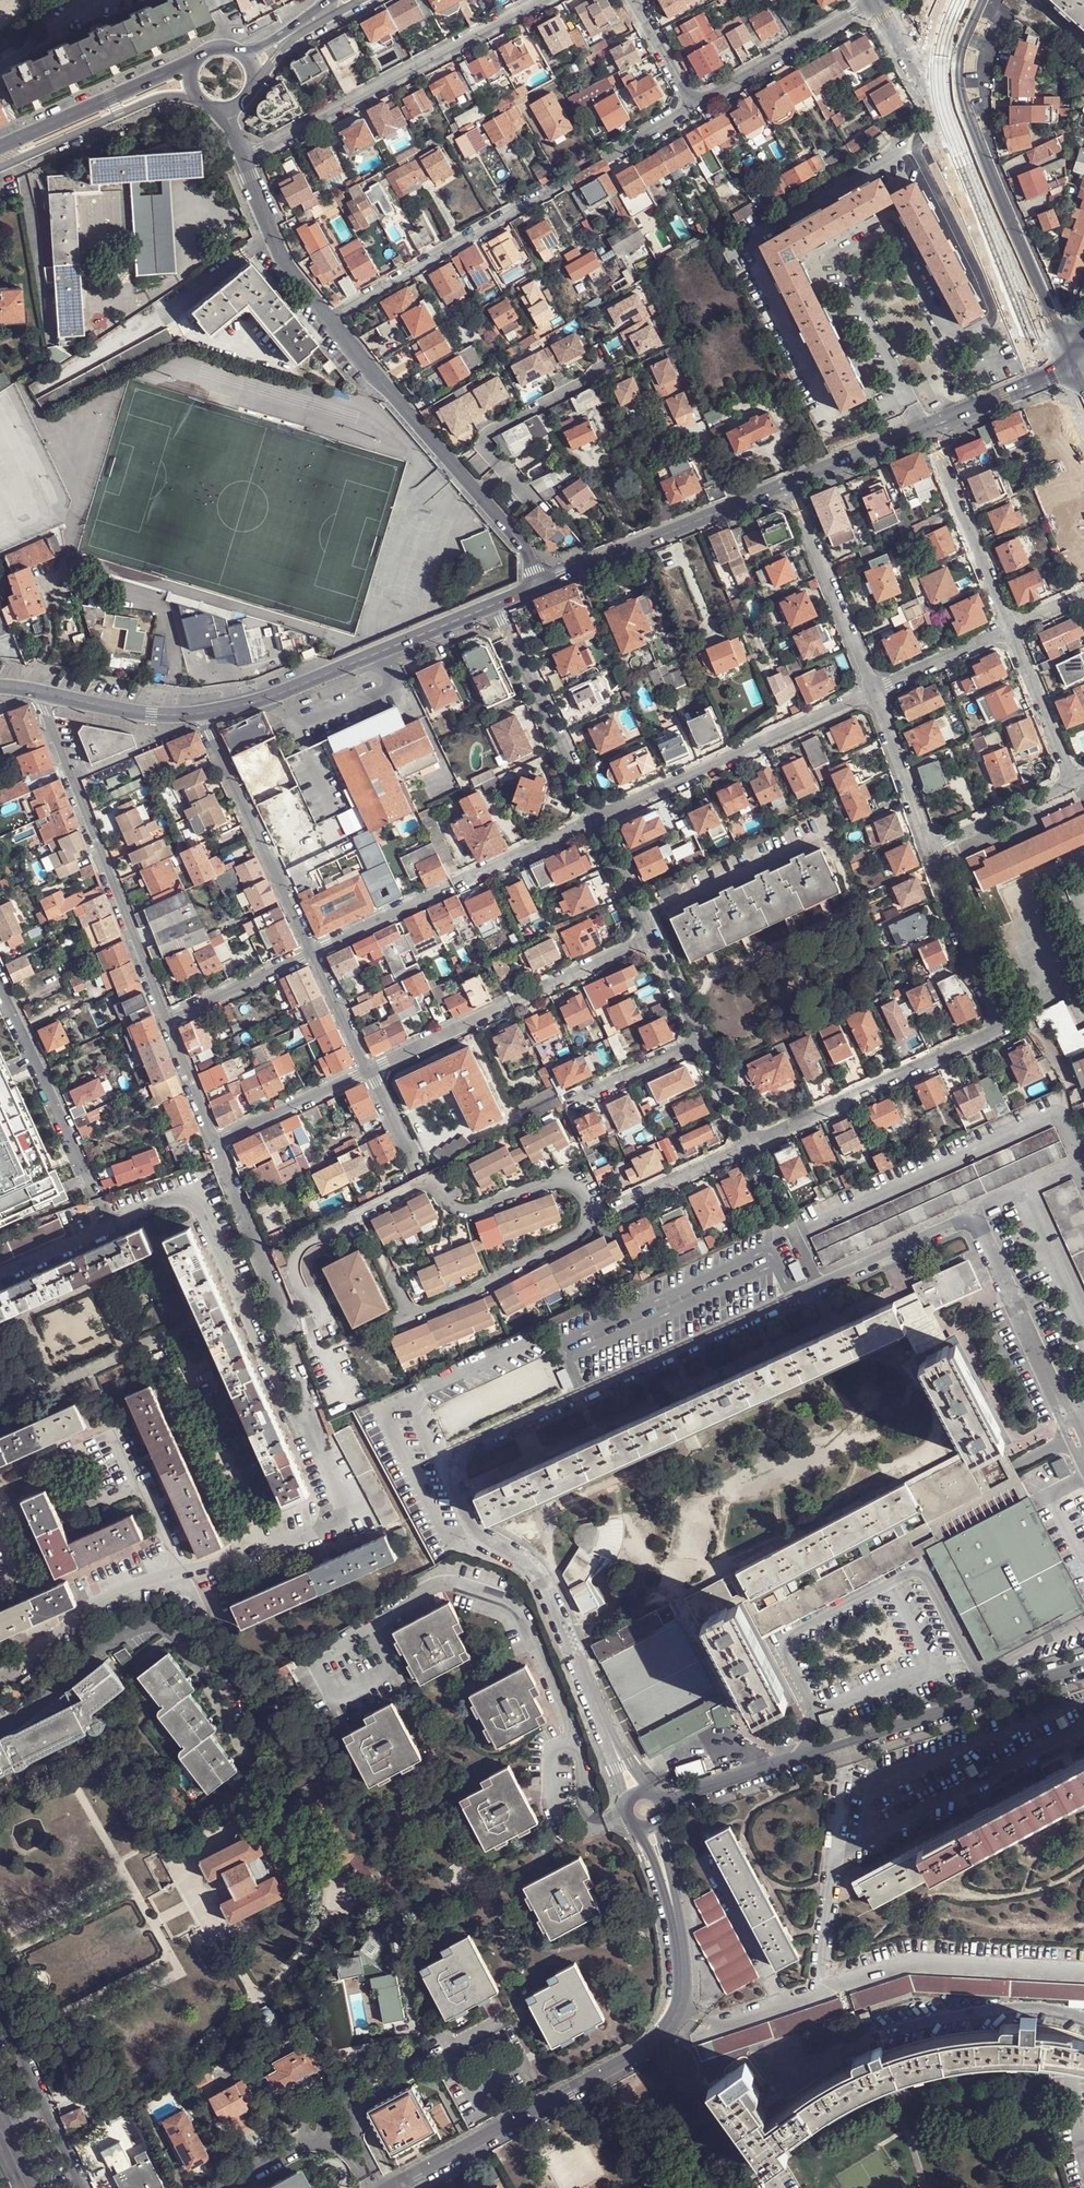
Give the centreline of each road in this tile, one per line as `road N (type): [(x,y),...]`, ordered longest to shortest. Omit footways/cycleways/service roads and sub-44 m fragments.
road 1 (residential): [(751,1146),(997,1029),(933,849)]
road 2 (residential): [(1083,1667),(665,1806)]
road 3 (residential): [(394,2187),(643,2054),(664,2034),(680,2007),(683,1978),(676,1918)]
road 4 (residential): [(38,691),(167,1021)]
road 5 (residential): [(243,156),(541,0)]
road 6 (tertiary): [(200,713),(289,690),(494,604)]
road 7 (residential): [(315,951),(595,818)]
road 8 (residential): [(371,1067),(652,937)]
road 9 (residential): [(595,818),(876,690)]
road 10 (secondary): [(1074,373),(963,113)]
road 11 (tertiary): [(538,585),(790,484)]
road 12 (residential): [(560,183),(328,320)]
road 13 (residential): [(315,951),(200,713)]
road 14 (residential): [(595,818),(494,604)]
road 15 (residential): [(97,1197),(0,985)]
road 16 (residential): [(328,320),(479,494)]
road 17 (residential): [(876,690),(790,484)]
road 18 (residential): [(1010,627),(930,428)]
road 19 (residential): [(879,1),(695,108)]
road 20 (tertiary): [(0,170),(163,97),(196,97)]
road 21 (tertiary): [(192,66),(0,150)]
road 22 (residential): [(216,1140),(285,1323)]
road 23 (residential): [(243,156),(294,278),(328,320)]
road 24 (residential): [(507,472),(485,435),(607,371)]
road 25 (residential): [(371,1067),(216,1140)]
road 26 (residential): [(933,849),(876,690)]
road 27 (residential): [(1073,782),(1010,627)]
road 28 (tertiary): [(38,691),(151,714),(200,713)]
road 29 (residential): [(167,1021),(315,951)]
road 30 (residential): [(933,849),(1073,782)]
road 31 (tertiary): [(930,428),(1074,373)]
road 32 (residential): [(564,1104),(702,1041)]
road 33 (residential): [(613,1208),(751,1146)]
road 34 (tertiary): [(790,484),(930,428)]
road 35 (residential): [(876,690),(1010,627)]
road 36 (secondary): [(879,1),(937,92),(963,113)]
road 37 (residential): [(652,937),(595,818)]
road 38 (residential): [(371,1067),(315,951)]
road 39 (residential): [(167,1021),(216,1140)]
road 40 (residential): [(695,108),(633,0)]

